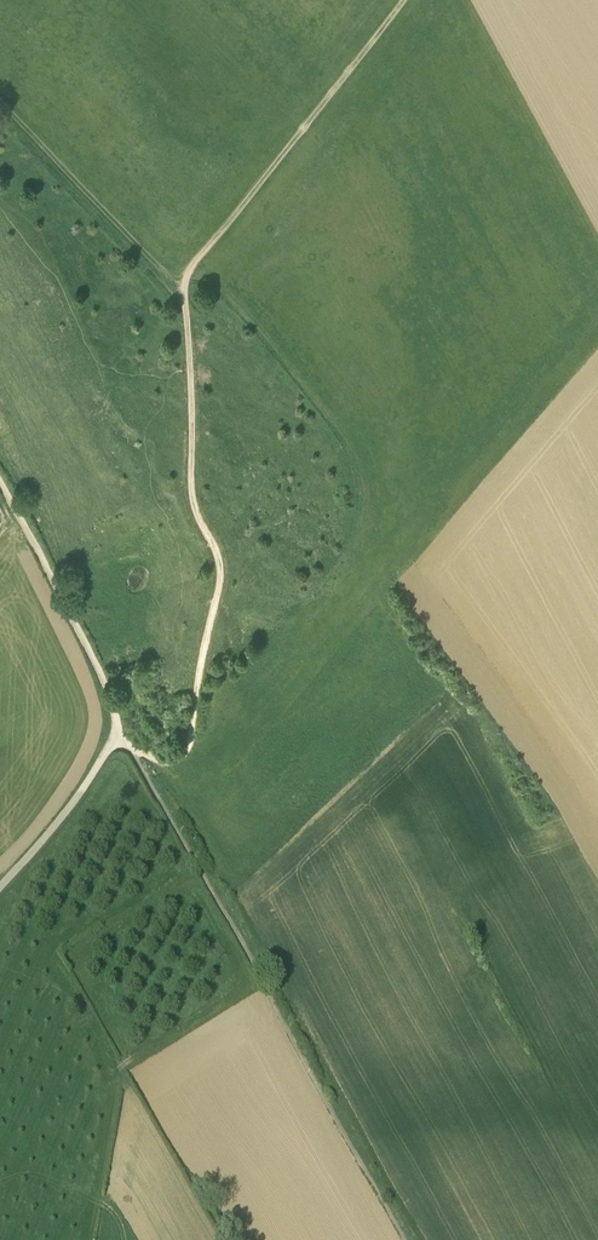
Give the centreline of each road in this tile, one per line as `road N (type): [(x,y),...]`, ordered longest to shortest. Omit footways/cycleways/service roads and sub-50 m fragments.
road 1 (track): [(118,739),(163,758),(188,746),(221,581),(192,487),(186,302)]
road 2 (track): [(186,302),(194,265),(404,0)]
road 3 (track): [(118,739),(109,690),(0,480)]
road 4 (track): [(186,302),(0,103)]
road 5 (track): [(0,886),(118,739)]

